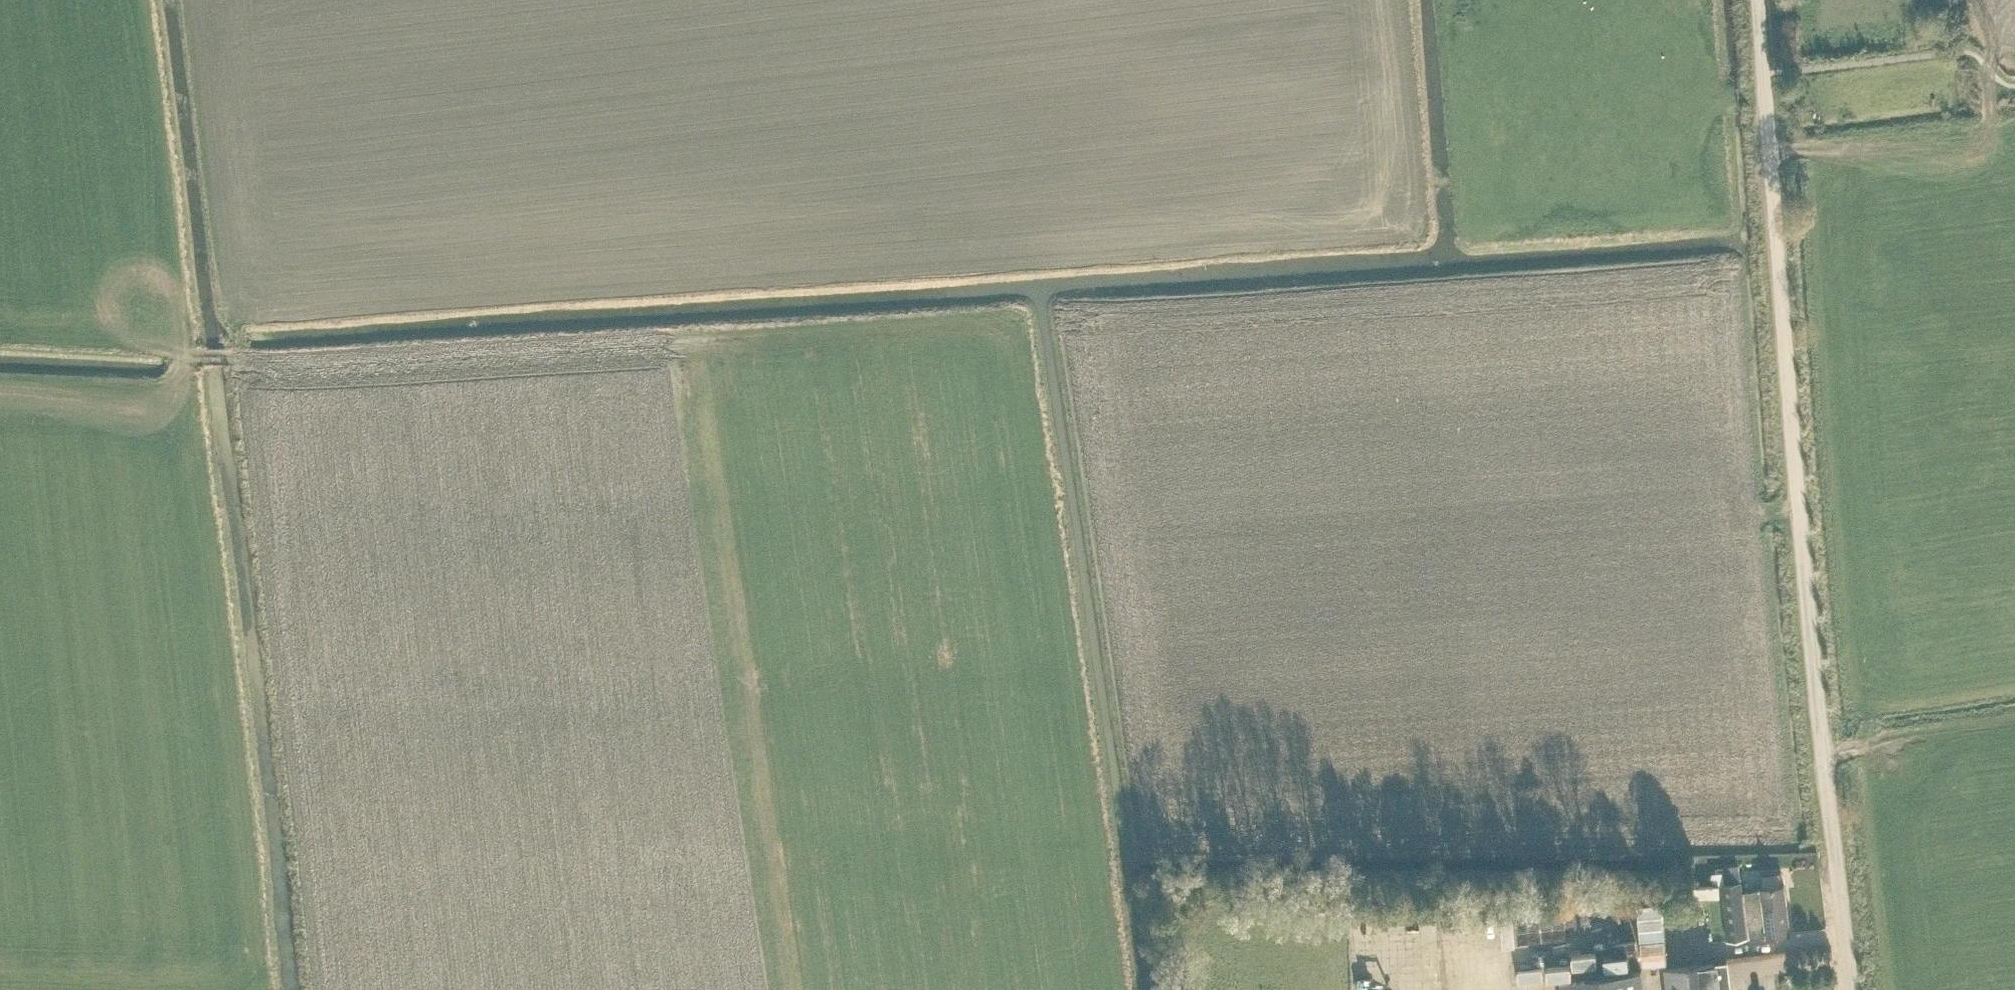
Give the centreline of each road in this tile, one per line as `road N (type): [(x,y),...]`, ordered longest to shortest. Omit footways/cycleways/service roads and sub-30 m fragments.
road 1 (tertiary): [(1852,989),(1802,530),(1758,0)]
road 2 (track): [(1990,71),(1994,121),(1982,129),(1770,152)]

